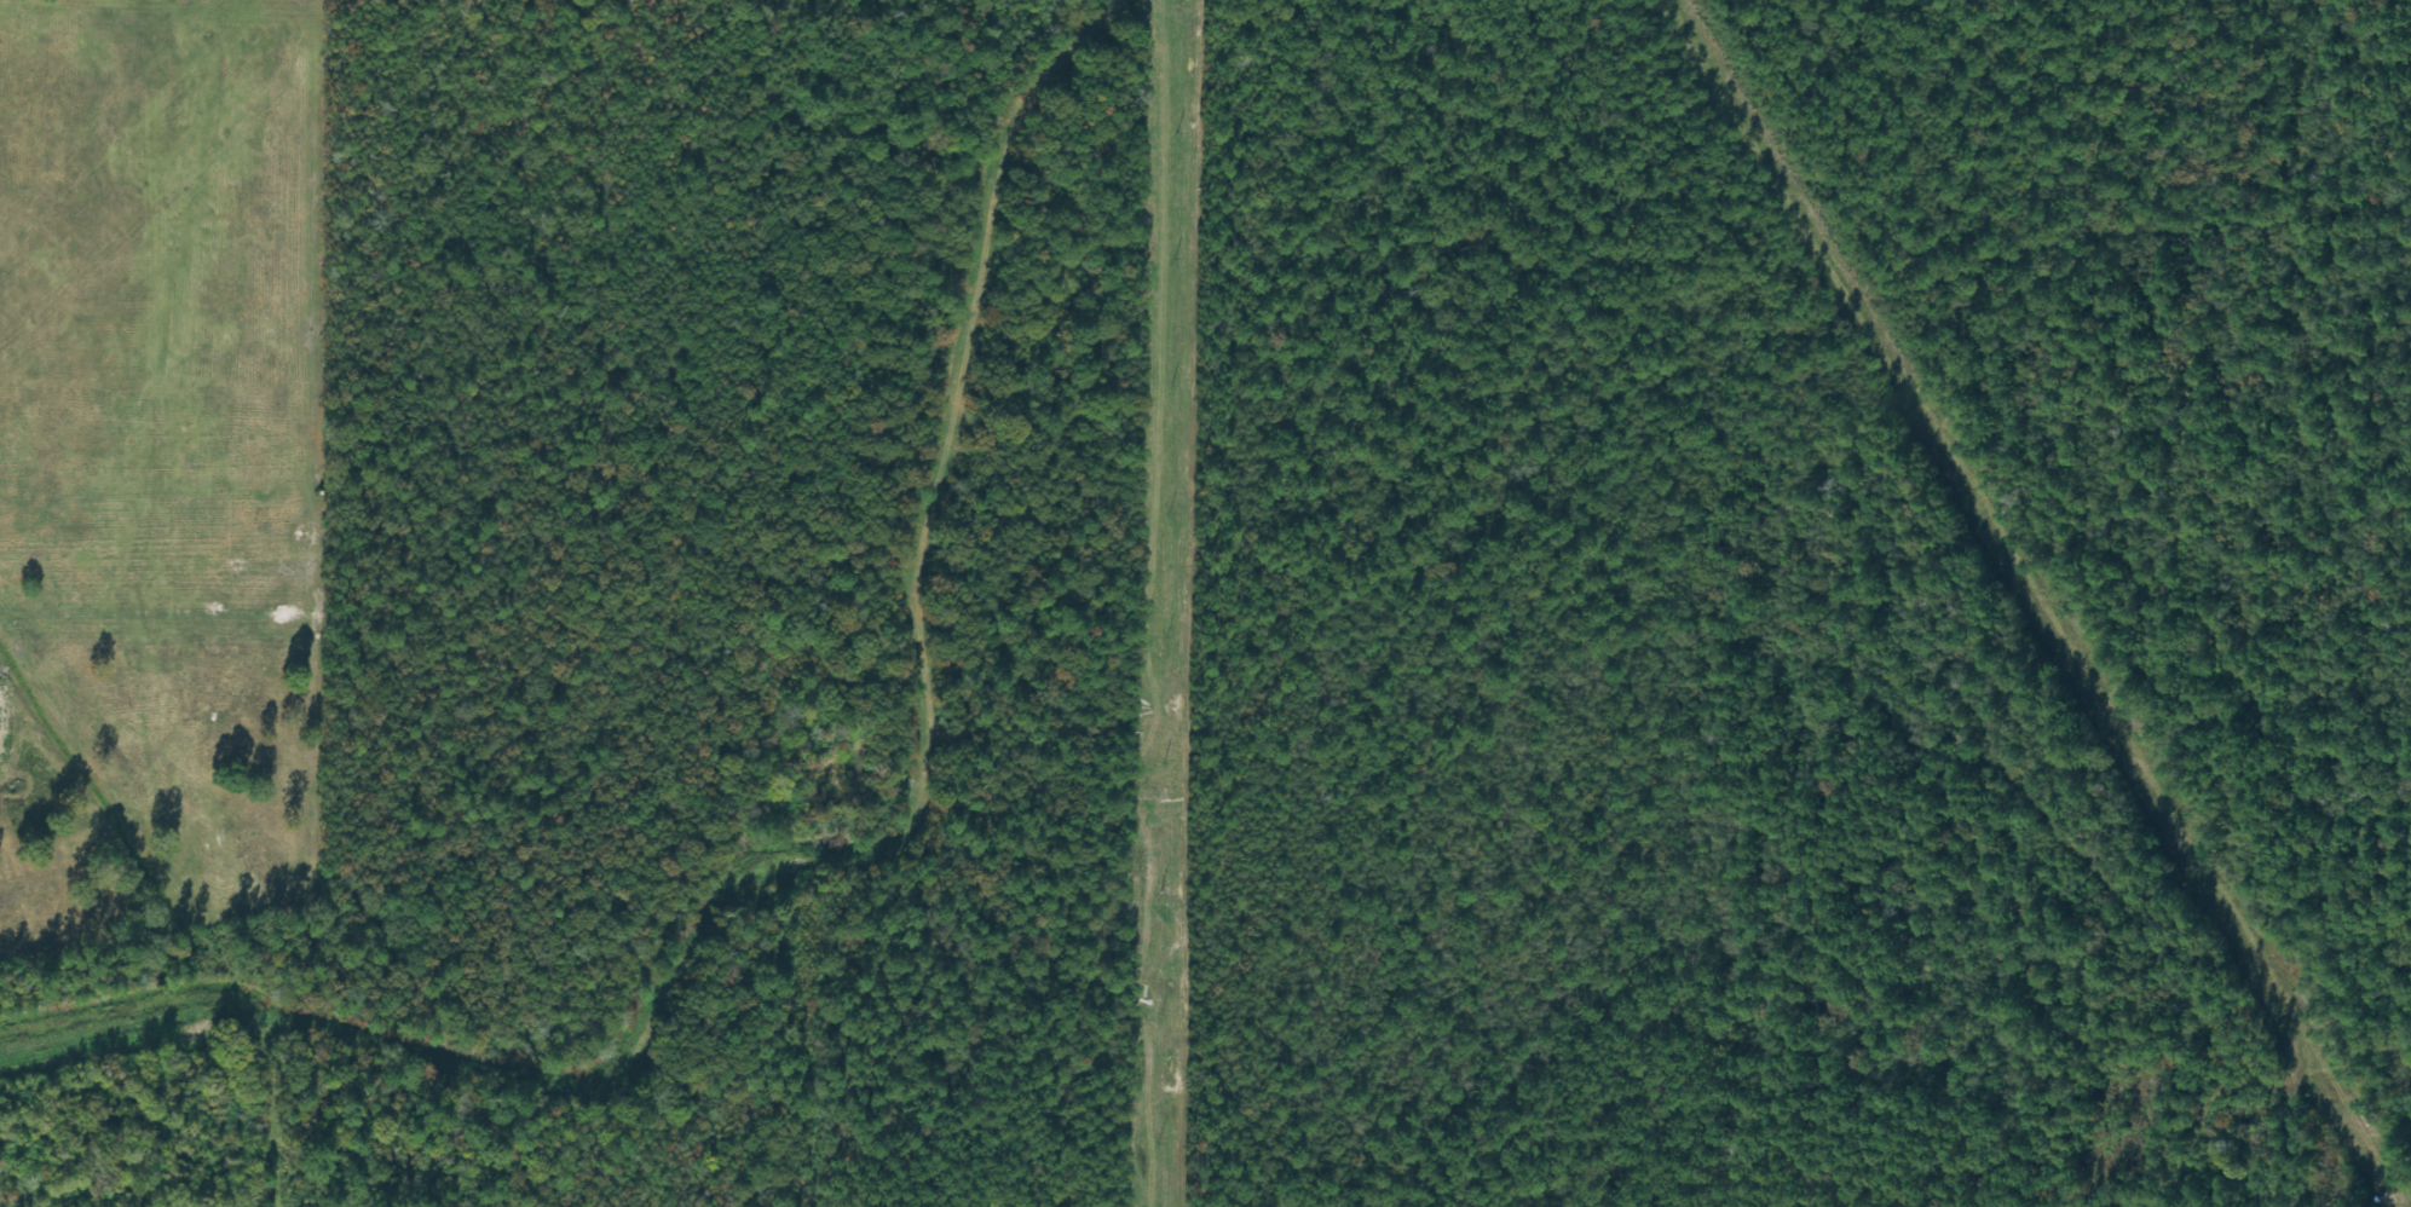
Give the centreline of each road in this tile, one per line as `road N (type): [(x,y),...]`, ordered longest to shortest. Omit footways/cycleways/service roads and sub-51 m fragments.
road 1 (residential): [(0,1044),(97,1015),(191,1033),(215,1057),(221,1140),(156,1171),(48,1159),(0,1086)]
road 2 (track): [(774,890),(814,1206)]

